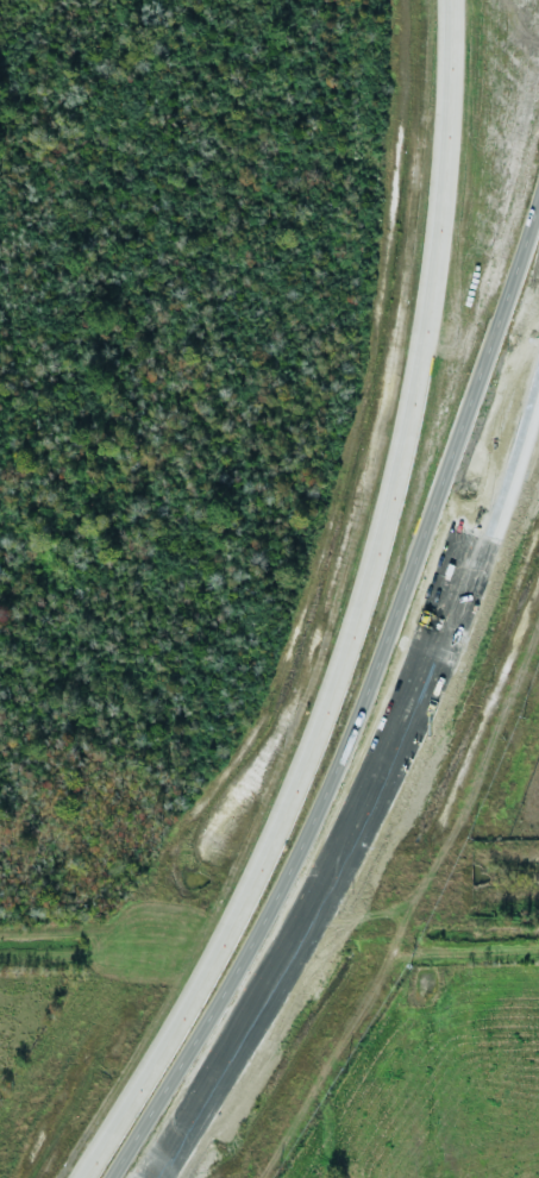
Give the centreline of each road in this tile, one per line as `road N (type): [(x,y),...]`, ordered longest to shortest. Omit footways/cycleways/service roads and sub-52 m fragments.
road 1 (trunk): [(526,0),(502,176),(407,578),(368,682),(218,950)]
road 2 (trunk): [(450,0),(438,228),(393,488),(334,687),(218,950)]
road 3 (trunk): [(289,953),(407,697),(504,349),(538,162)]
road 4 (trunk): [(289,953),(428,691),(509,484),(538,384)]
road 5 (trunk): [(218,950),(81,1177)]
road 6 (trunk): [(149,1177),(289,953)]

